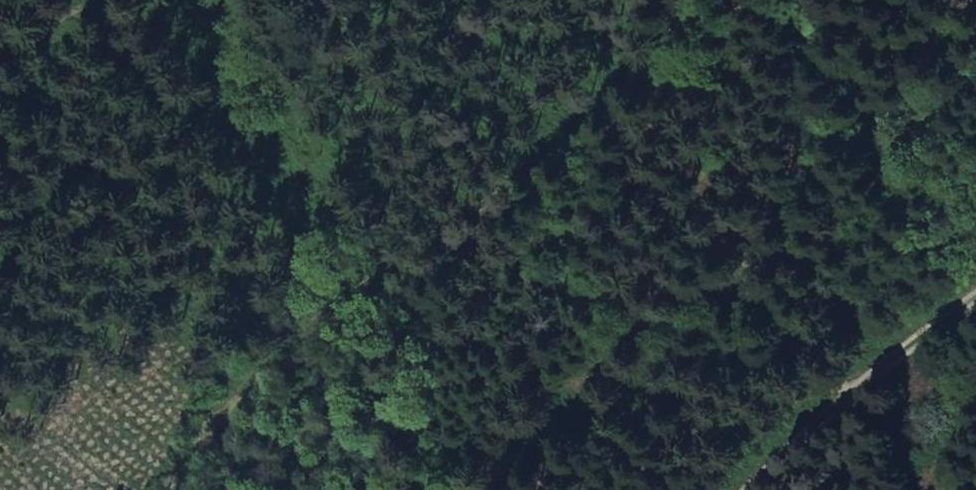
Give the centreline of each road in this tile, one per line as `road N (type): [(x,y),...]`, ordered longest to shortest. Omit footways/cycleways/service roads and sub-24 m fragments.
road 1 (track): [(975,311),(830,420),(763,489)]

